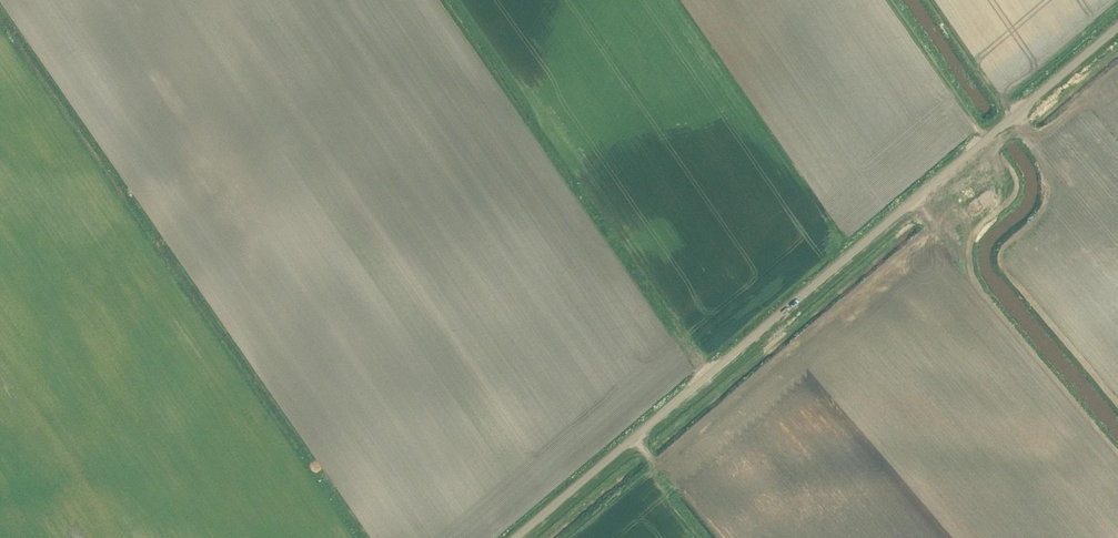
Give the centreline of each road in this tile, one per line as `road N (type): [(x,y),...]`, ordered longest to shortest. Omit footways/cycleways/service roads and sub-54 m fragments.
road 1 (unclassified): [(1117,26),(515,537)]

